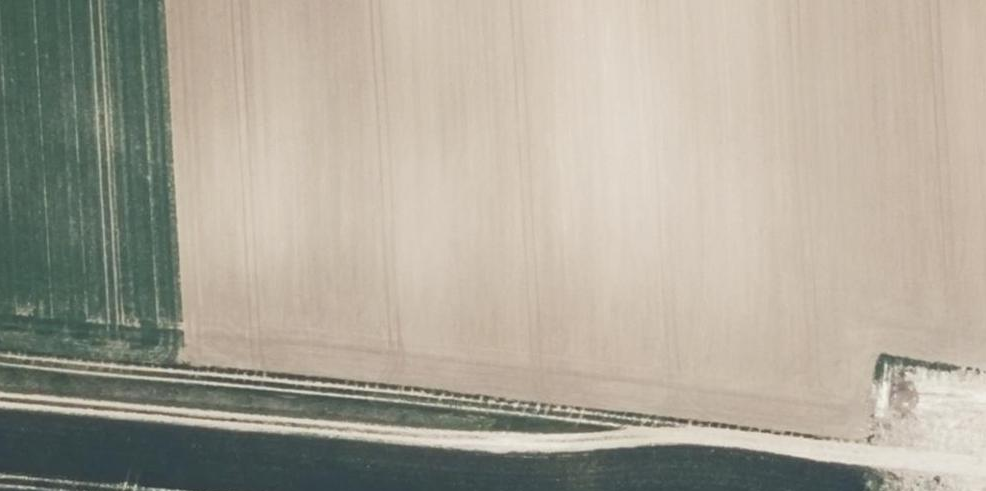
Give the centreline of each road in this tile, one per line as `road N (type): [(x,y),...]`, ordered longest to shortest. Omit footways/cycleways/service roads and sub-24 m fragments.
road 1 (track): [(985,456),(739,439),(551,449),(0,387)]
road 2 (track): [(739,439),(0,353)]

